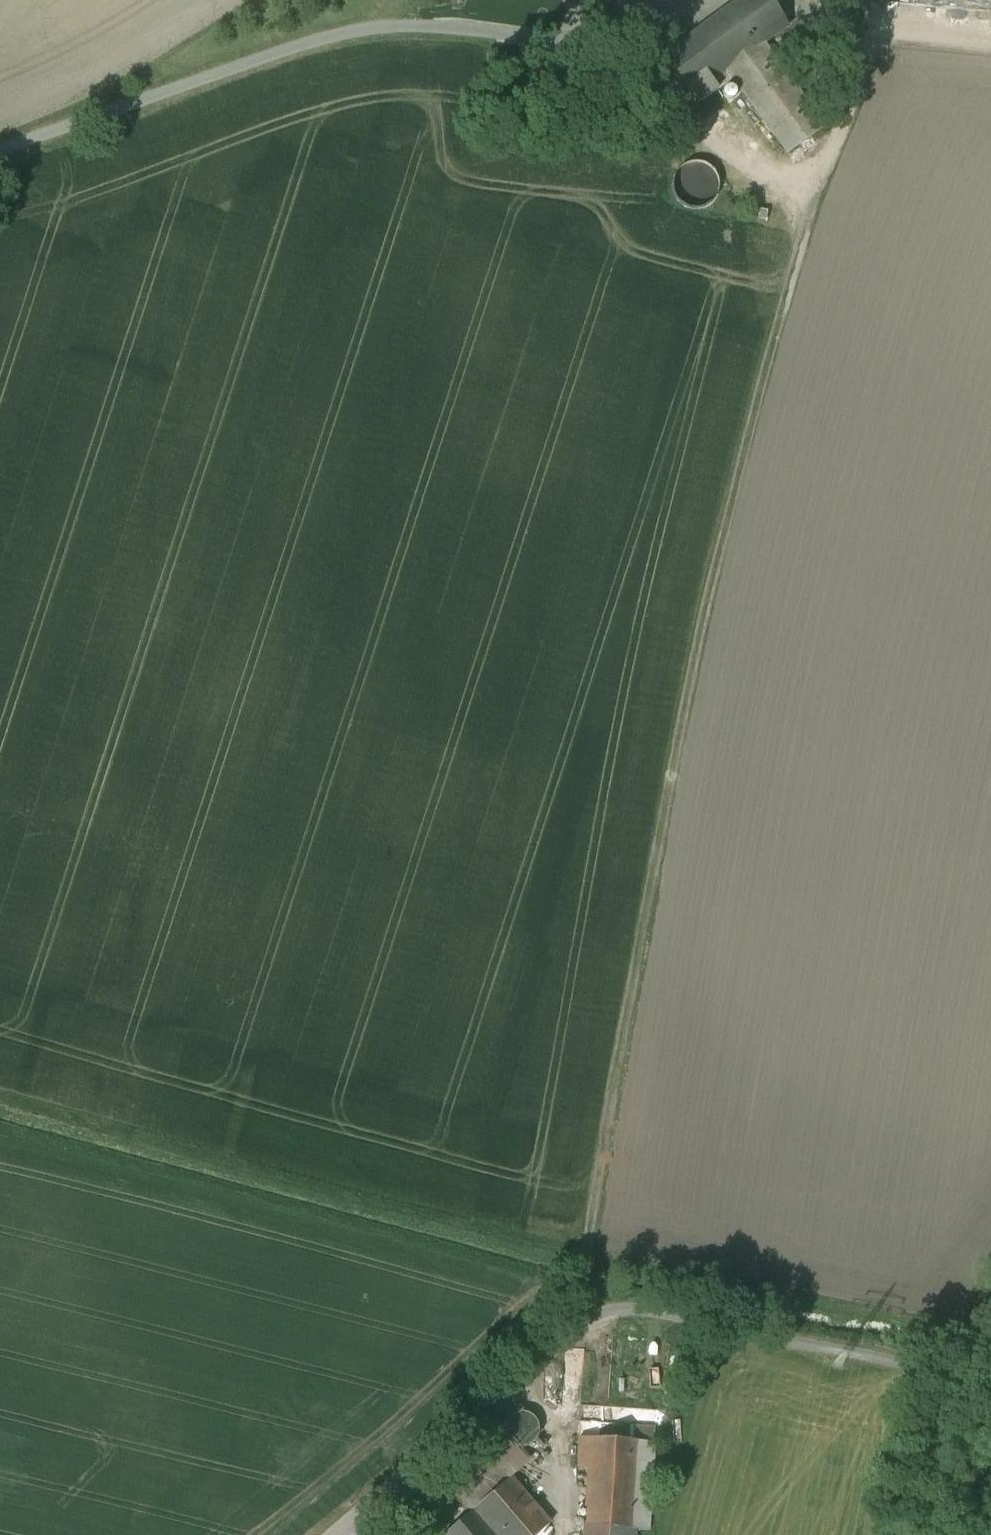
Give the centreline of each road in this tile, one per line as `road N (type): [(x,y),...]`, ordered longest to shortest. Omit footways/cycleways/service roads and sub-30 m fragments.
road 1 (track): [(593,1310),(583,1281),(747,464),(829,145)]
road 2 (unclassified): [(328,1534),(601,1307),(662,1309),(990,1385)]

